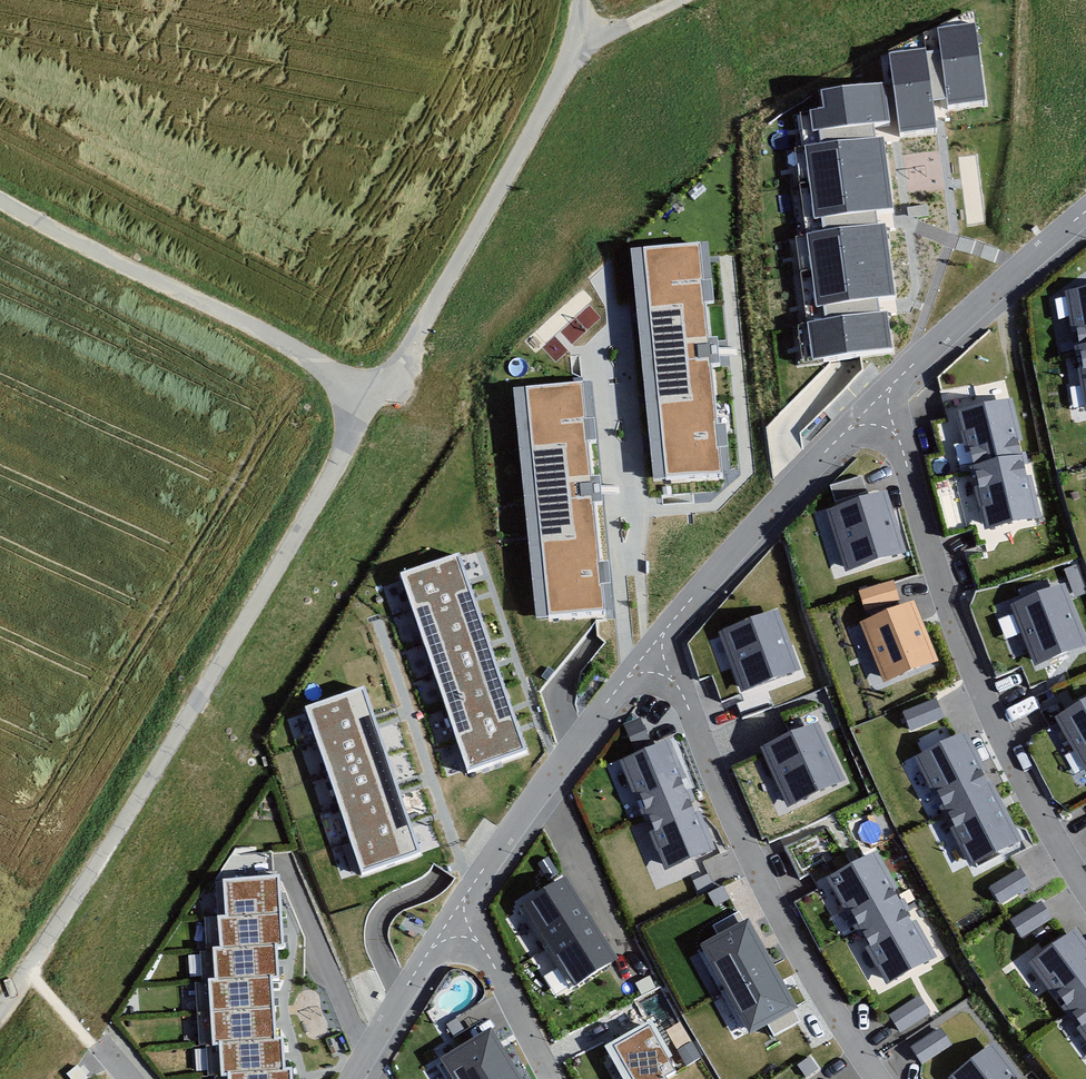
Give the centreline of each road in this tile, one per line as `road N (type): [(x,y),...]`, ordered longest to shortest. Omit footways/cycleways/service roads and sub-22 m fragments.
road 1 (unclassified): [(371,400),(102,859),(0,1005)]
road 2 (residential): [(1085,890),(993,720),(925,541),(887,399)]
road 3 (residential): [(880,1078),(836,1021),(761,879),(658,653)]
road 4 (unclassified): [(371,400),(317,363),(0,199)]
road 5 (unclassified): [(581,46),(405,365),(371,400)]
road 6 (residential): [(887,399),(756,533),(658,653)]
road 7 (residential): [(658,653),(460,914)]
road 8 (residential): [(1085,218),(887,399)]
road 9 (residential): [(460,914),(357,1078)]
road 10 (residential): [(549,1078),(460,914)]

